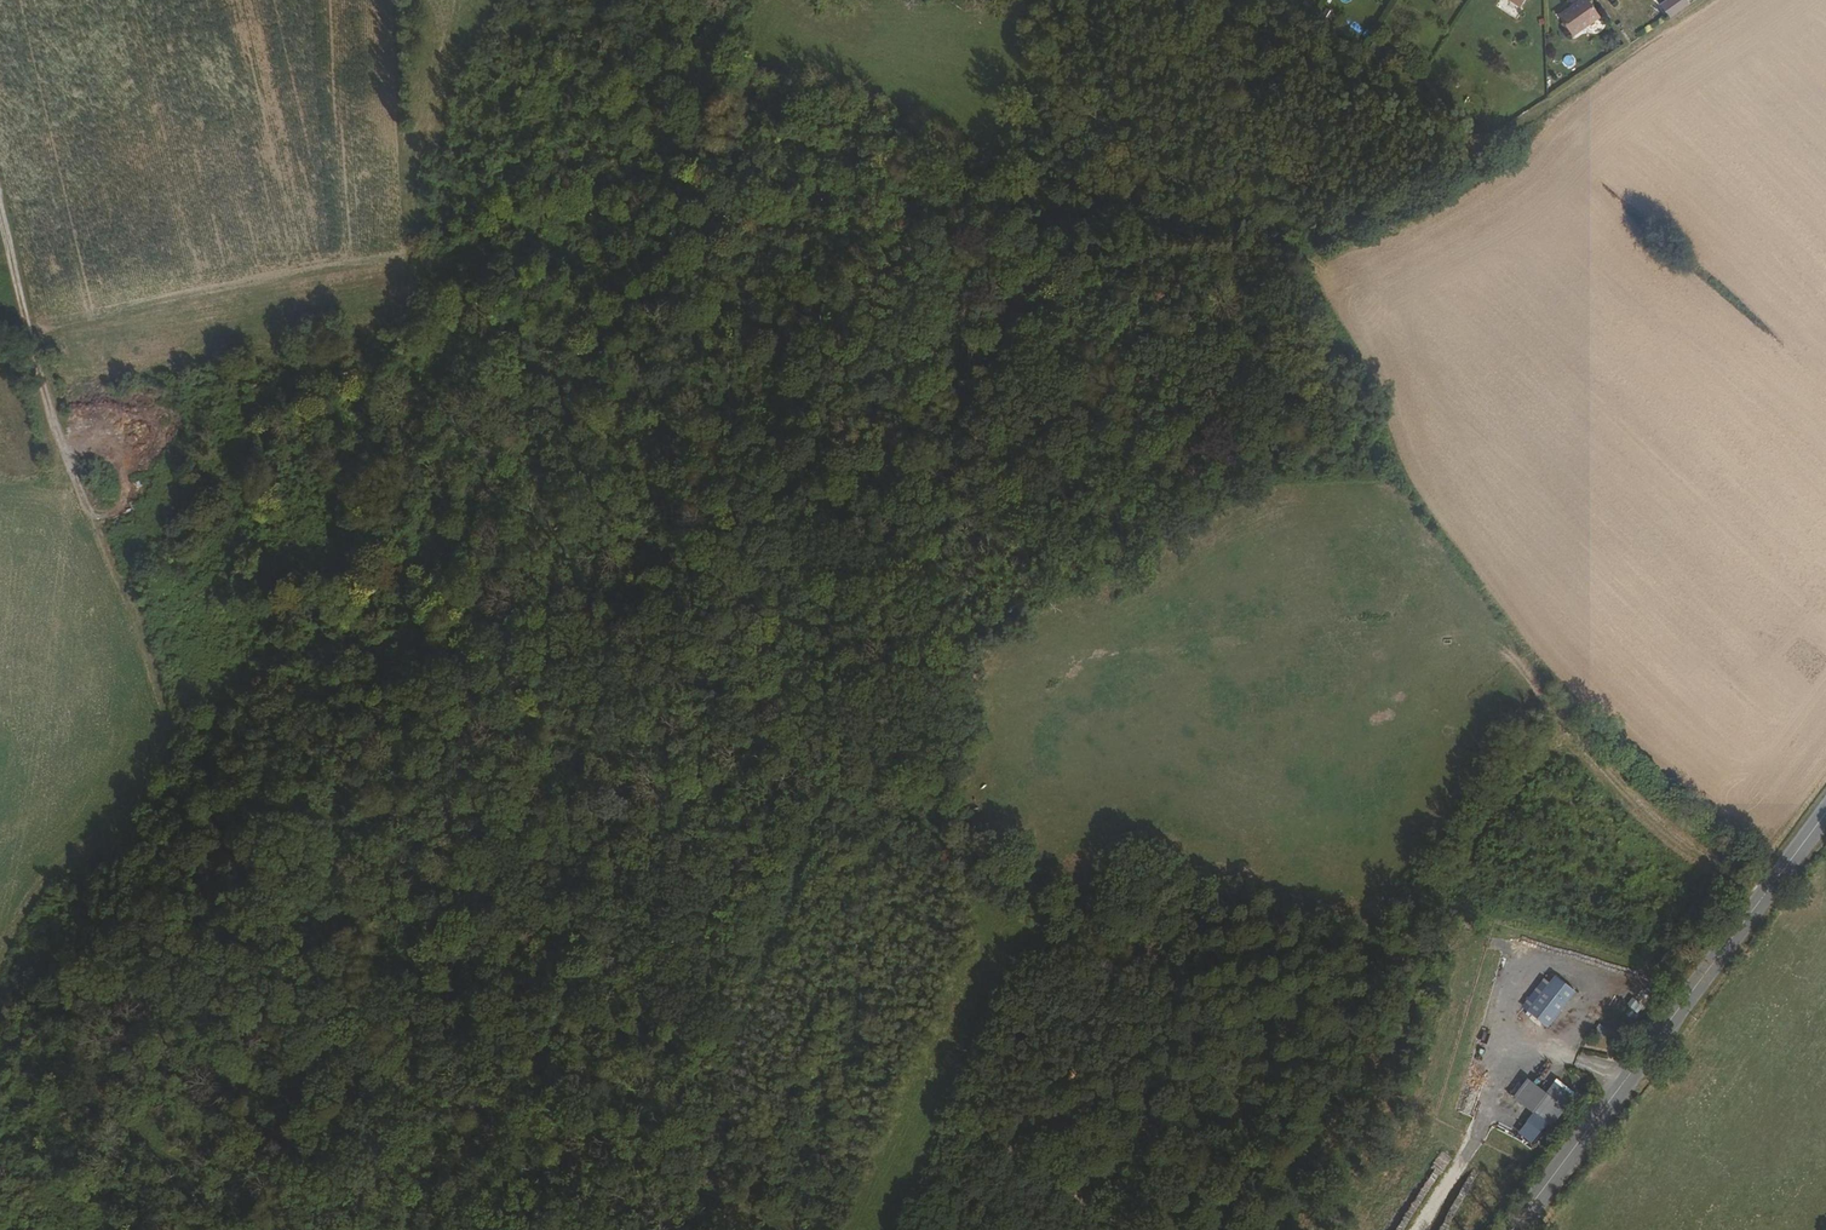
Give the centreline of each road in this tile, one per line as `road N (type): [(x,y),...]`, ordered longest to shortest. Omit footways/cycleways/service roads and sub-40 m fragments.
road 1 (track): [(1137,260),(1380,216),(1698,0)]
road 2 (tertiary): [(1825,804),(1495,1229)]
road 3 (track): [(0,278),(40,472),(191,767)]

